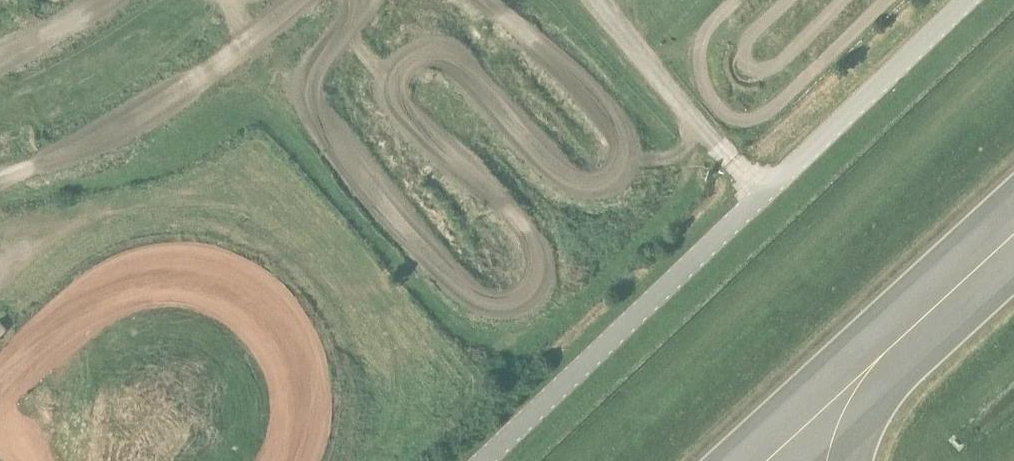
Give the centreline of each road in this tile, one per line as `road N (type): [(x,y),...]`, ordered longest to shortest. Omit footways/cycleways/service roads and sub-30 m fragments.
road 1 (unclassified): [(486,460),(766,196)]
road 2 (unclassified): [(766,196),(970,0)]
road 3 (unclassified): [(766,196),(596,0)]
road 4 (track): [(571,293),(694,169),(701,130)]

